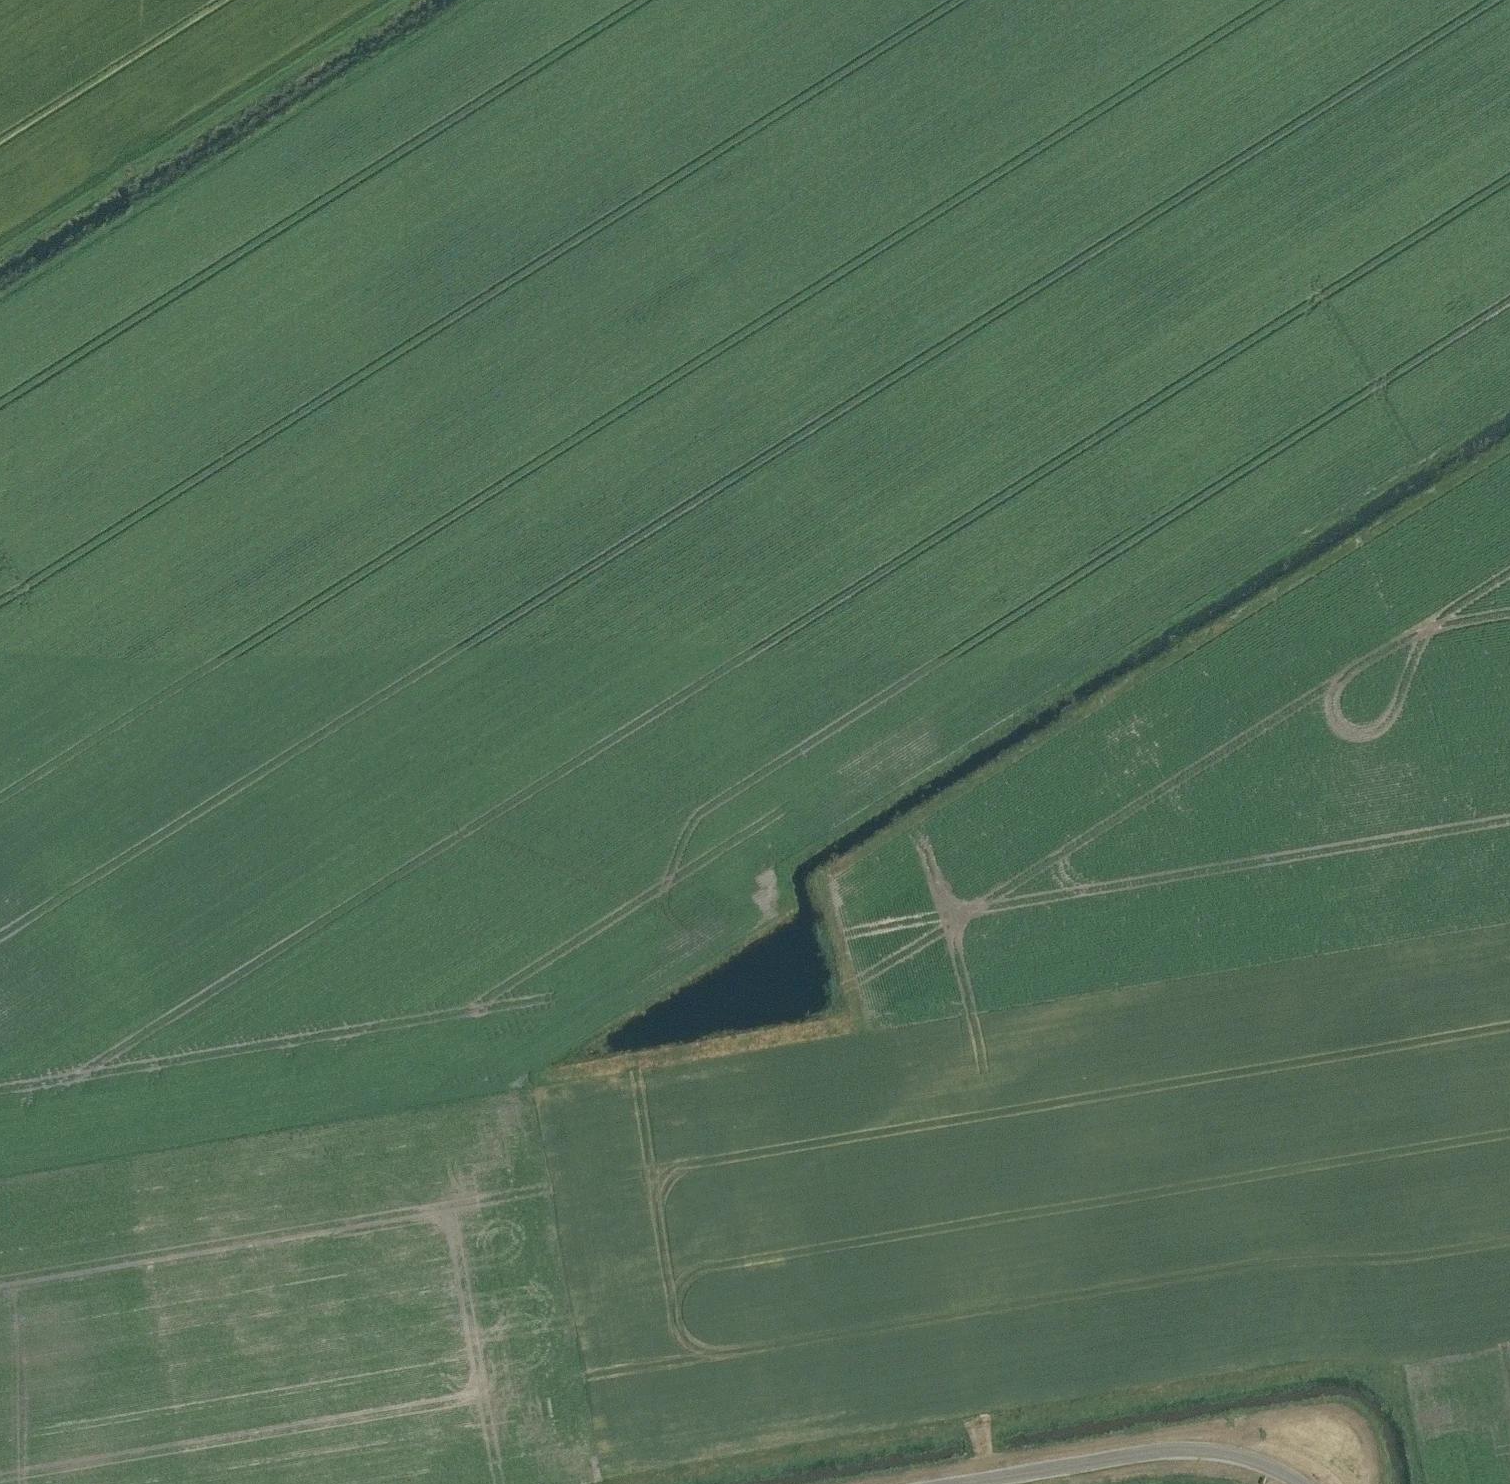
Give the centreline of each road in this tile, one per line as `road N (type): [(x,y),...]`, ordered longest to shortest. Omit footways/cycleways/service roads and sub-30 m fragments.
road 1 (unclassified): [(962,1483),(1178,1450),(1235,1456),(1300,1483)]

